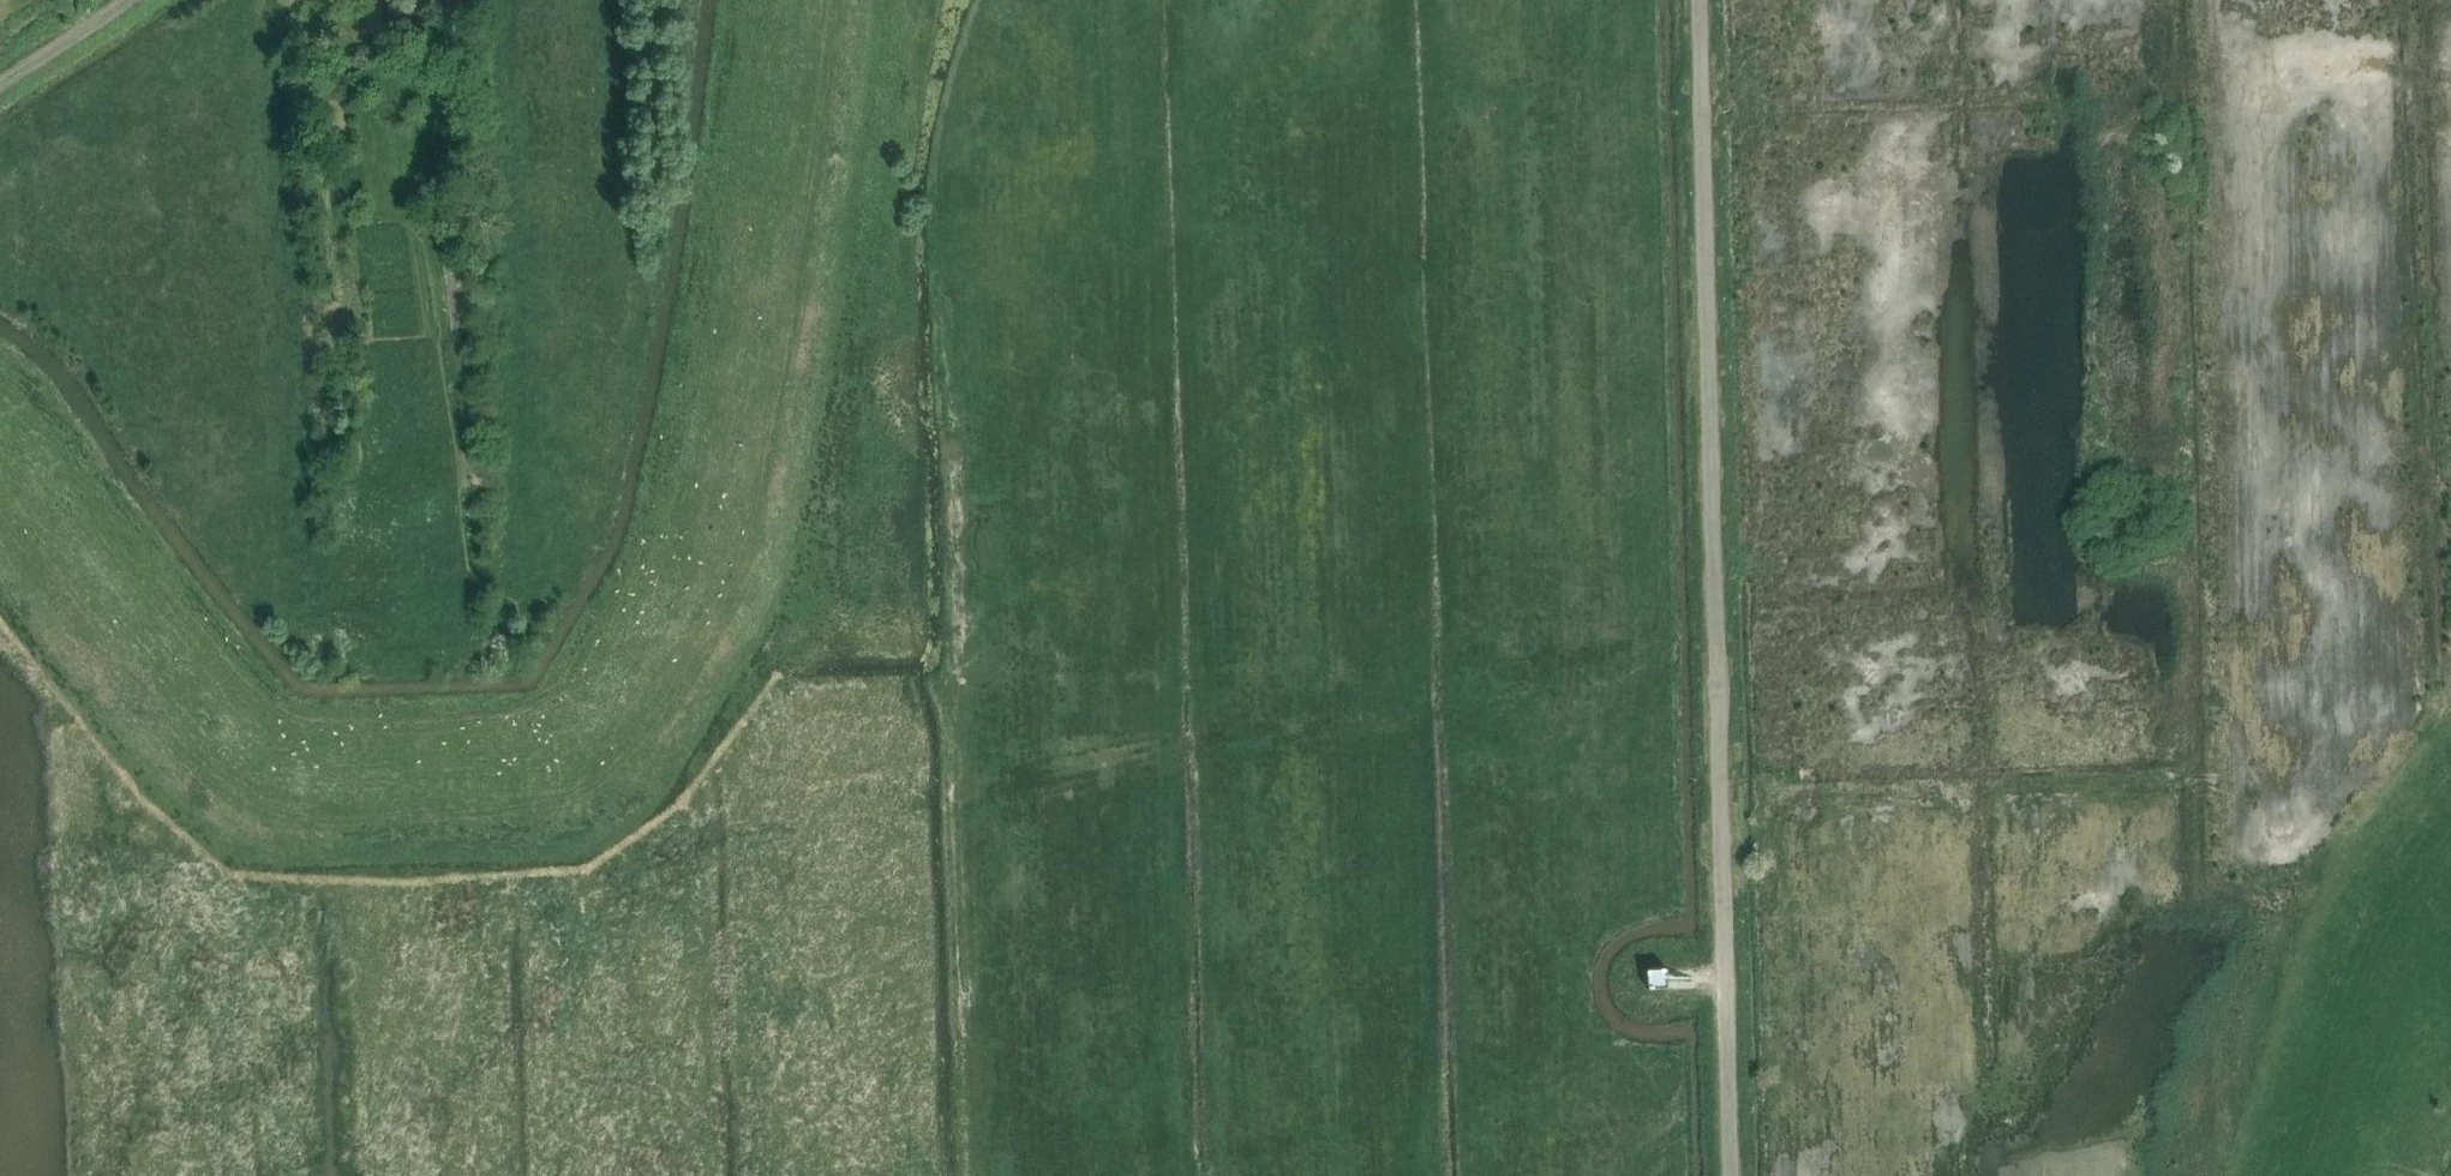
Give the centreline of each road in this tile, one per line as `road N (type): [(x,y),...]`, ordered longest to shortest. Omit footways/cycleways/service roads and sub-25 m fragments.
road 1 (track): [(1732,1175),(1700,0)]
road 2 (track): [(122,0),(0,80)]

